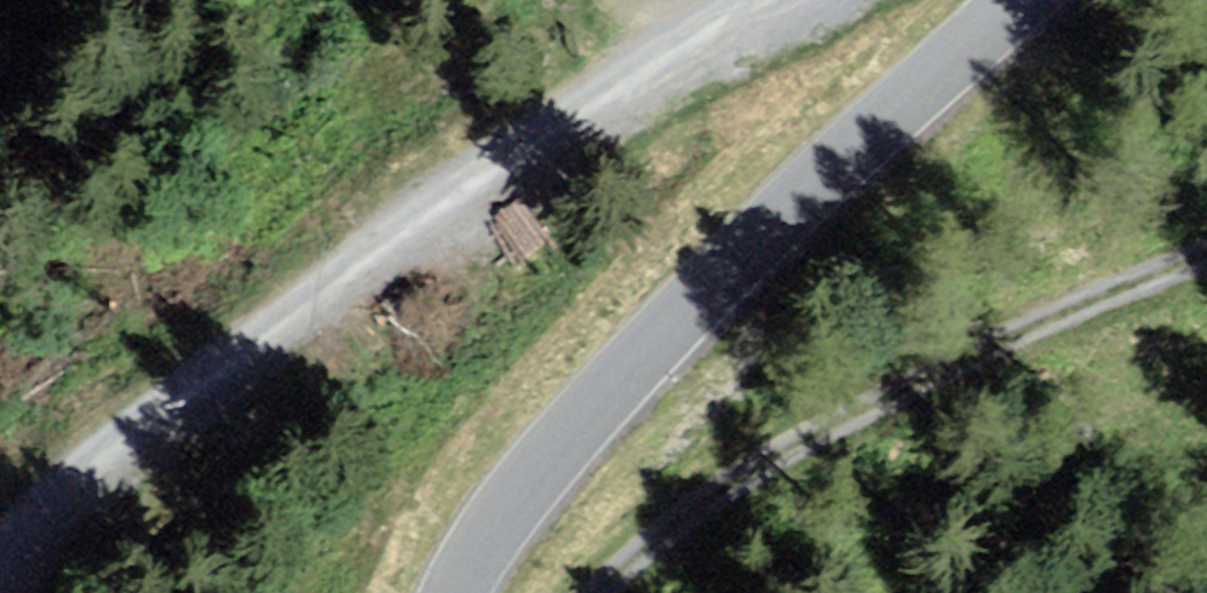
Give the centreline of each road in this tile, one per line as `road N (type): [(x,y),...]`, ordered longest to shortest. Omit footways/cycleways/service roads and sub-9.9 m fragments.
road 1 (track): [(731,0),(352,257),(86,462),(0,543)]
road 2 (unclassified): [(1023,0),(812,182),(518,484),(467,592)]

